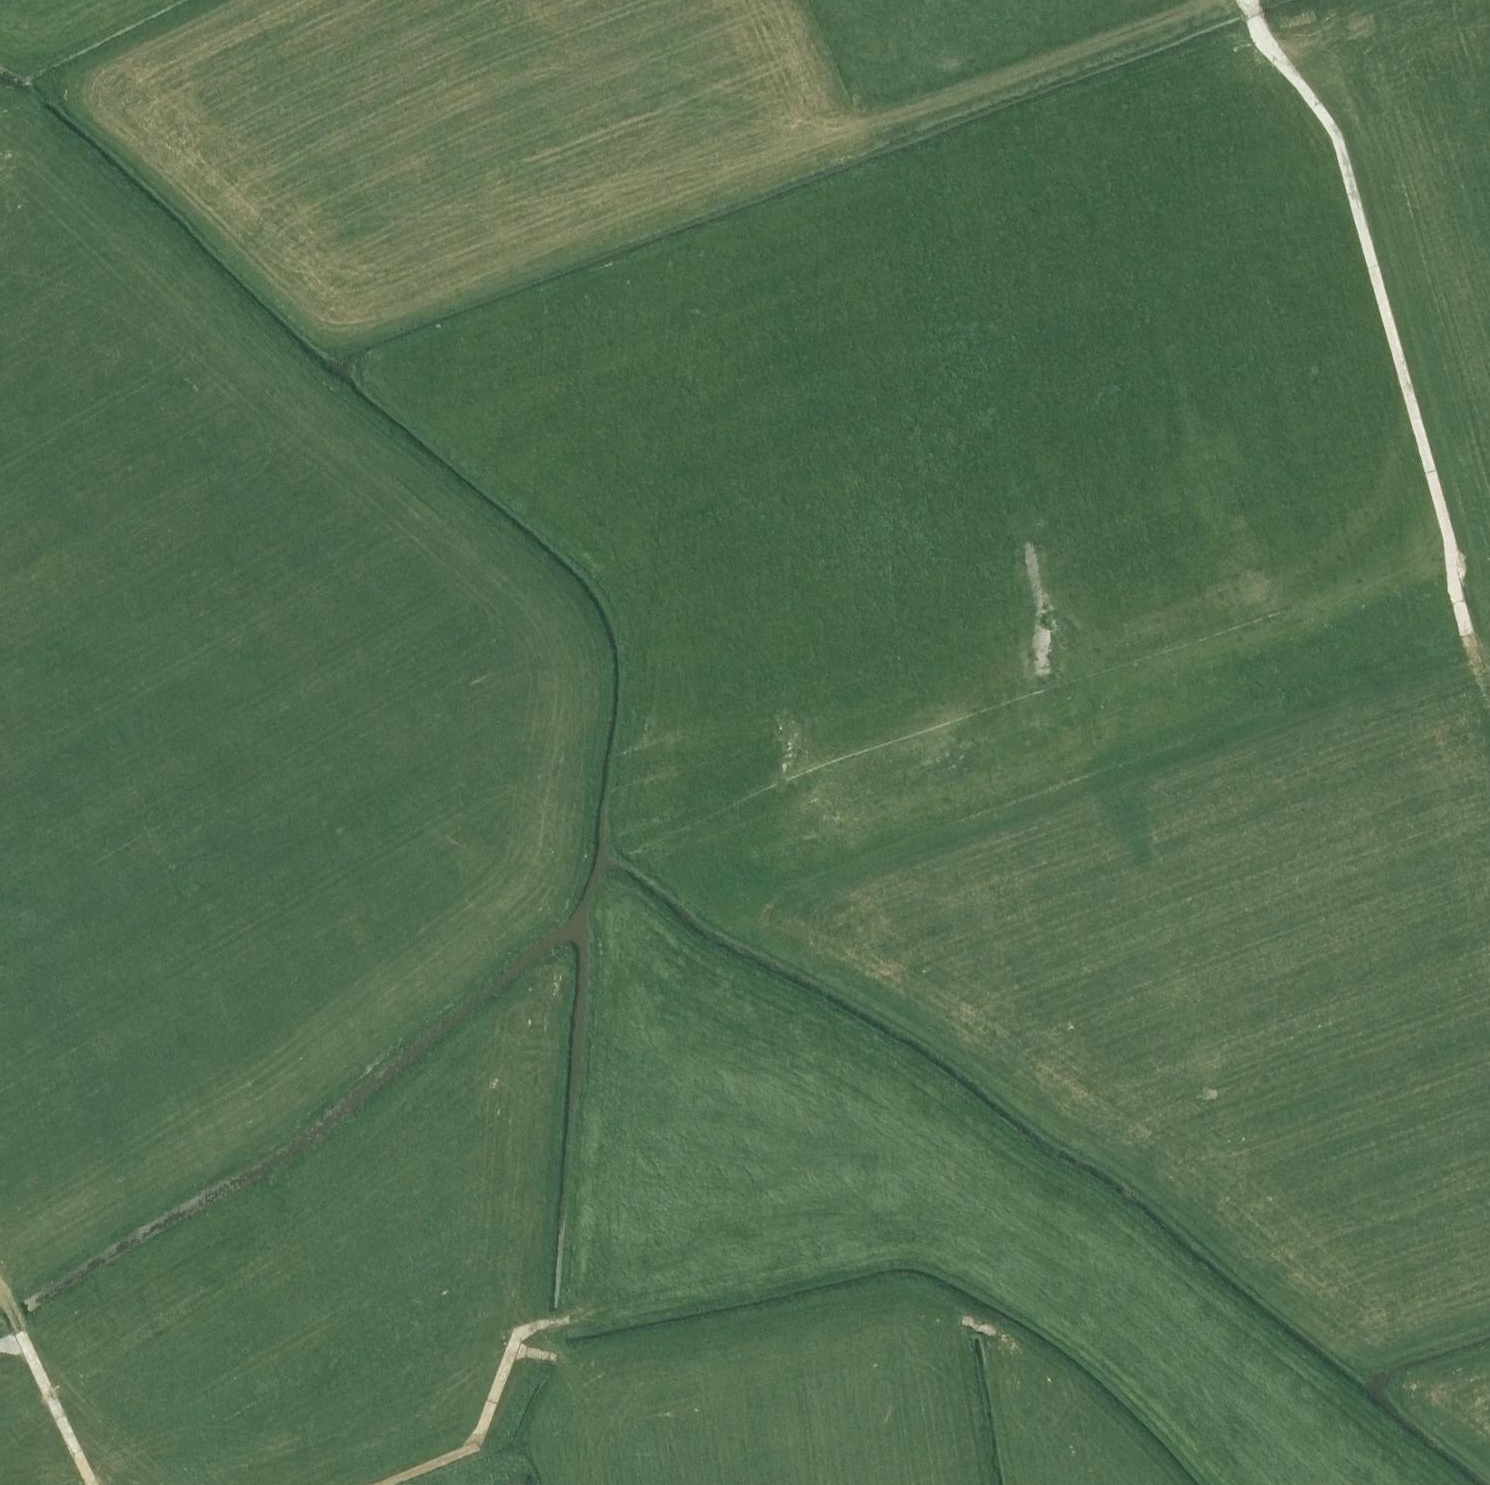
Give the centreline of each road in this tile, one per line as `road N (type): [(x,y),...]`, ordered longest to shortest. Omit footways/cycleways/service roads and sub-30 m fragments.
road 1 (track): [(394,1484),(473,1451),(519,1335),(569,1321)]
road 2 (track): [(94,1484),(27,1349),(0,1349)]

